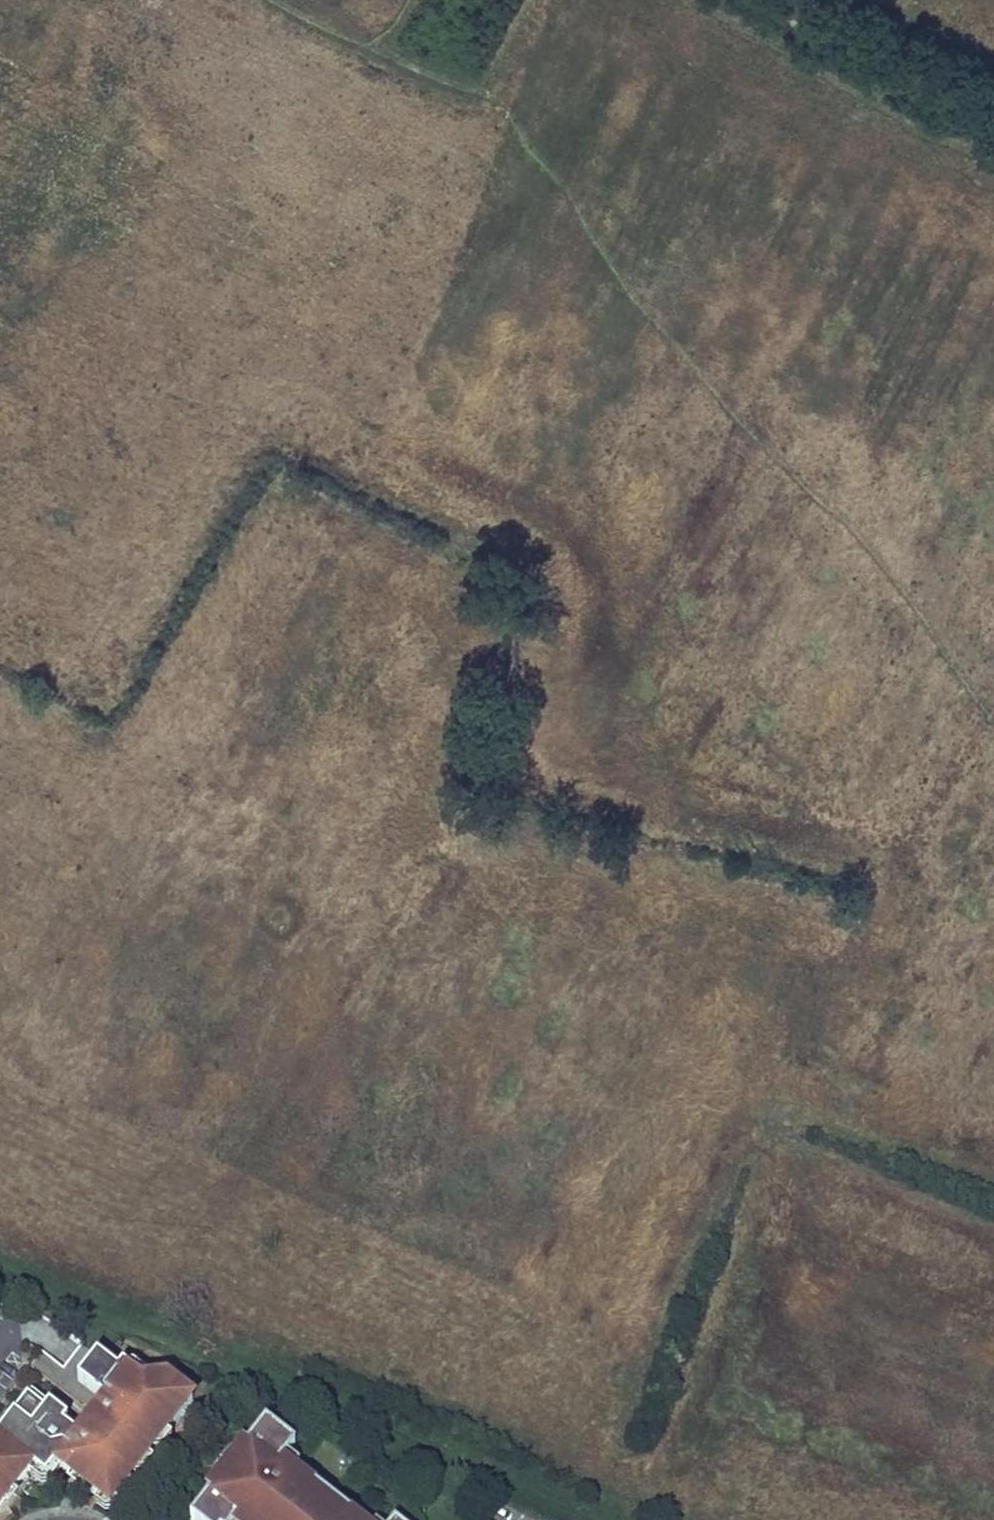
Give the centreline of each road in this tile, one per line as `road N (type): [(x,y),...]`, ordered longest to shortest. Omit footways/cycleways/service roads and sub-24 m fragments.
road 1 (track): [(771,0),(993,126)]

